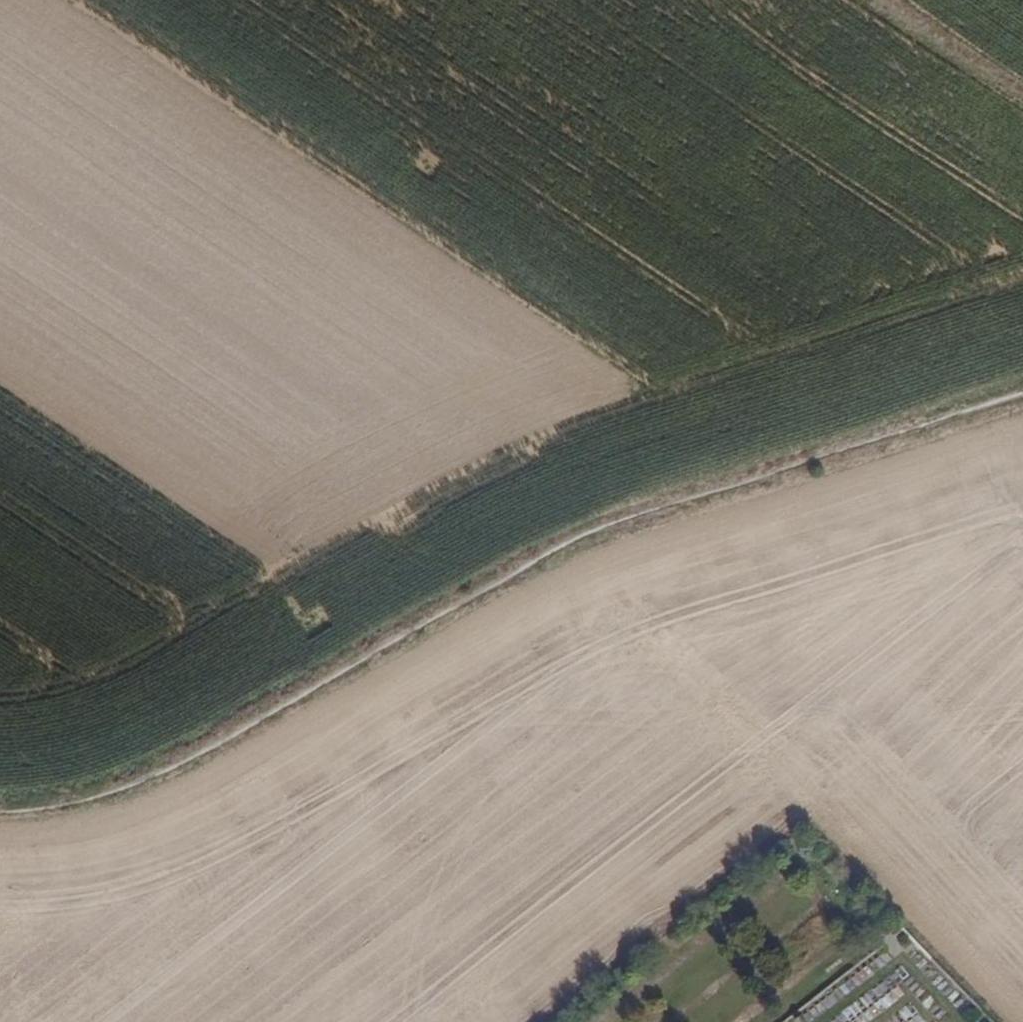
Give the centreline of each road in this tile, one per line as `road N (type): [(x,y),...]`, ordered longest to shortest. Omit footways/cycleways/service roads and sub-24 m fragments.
road 1 (track): [(0,809),(118,789),(208,752),(567,541),(1022,393)]
road 2 (track): [(894,0),(1022,87)]

